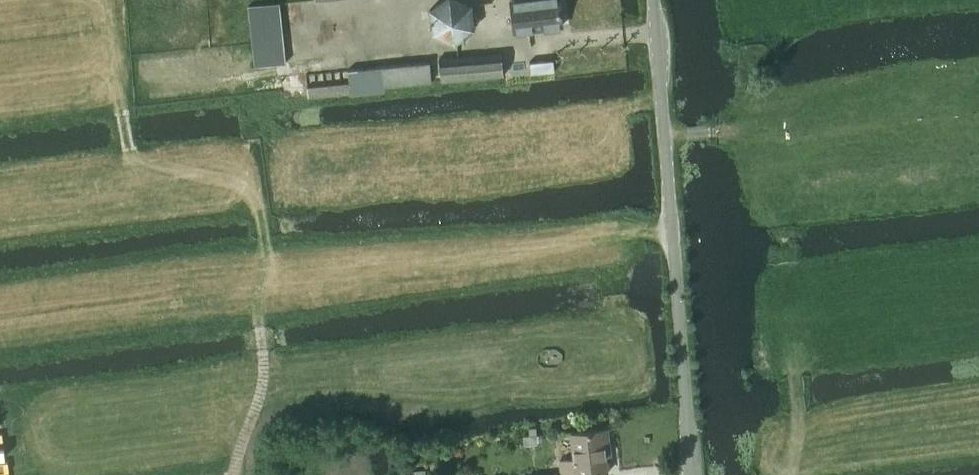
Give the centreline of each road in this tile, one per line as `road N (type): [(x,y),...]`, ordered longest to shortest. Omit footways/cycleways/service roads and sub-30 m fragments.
road 1 (tertiary): [(698,474),(650,0)]
road 2 (track): [(258,220),(262,392),(234,474)]
road 3 (track): [(799,144),(712,135),(666,139)]
road 4 (track): [(800,342),(798,474)]
road 5 (track): [(546,249),(674,230)]

